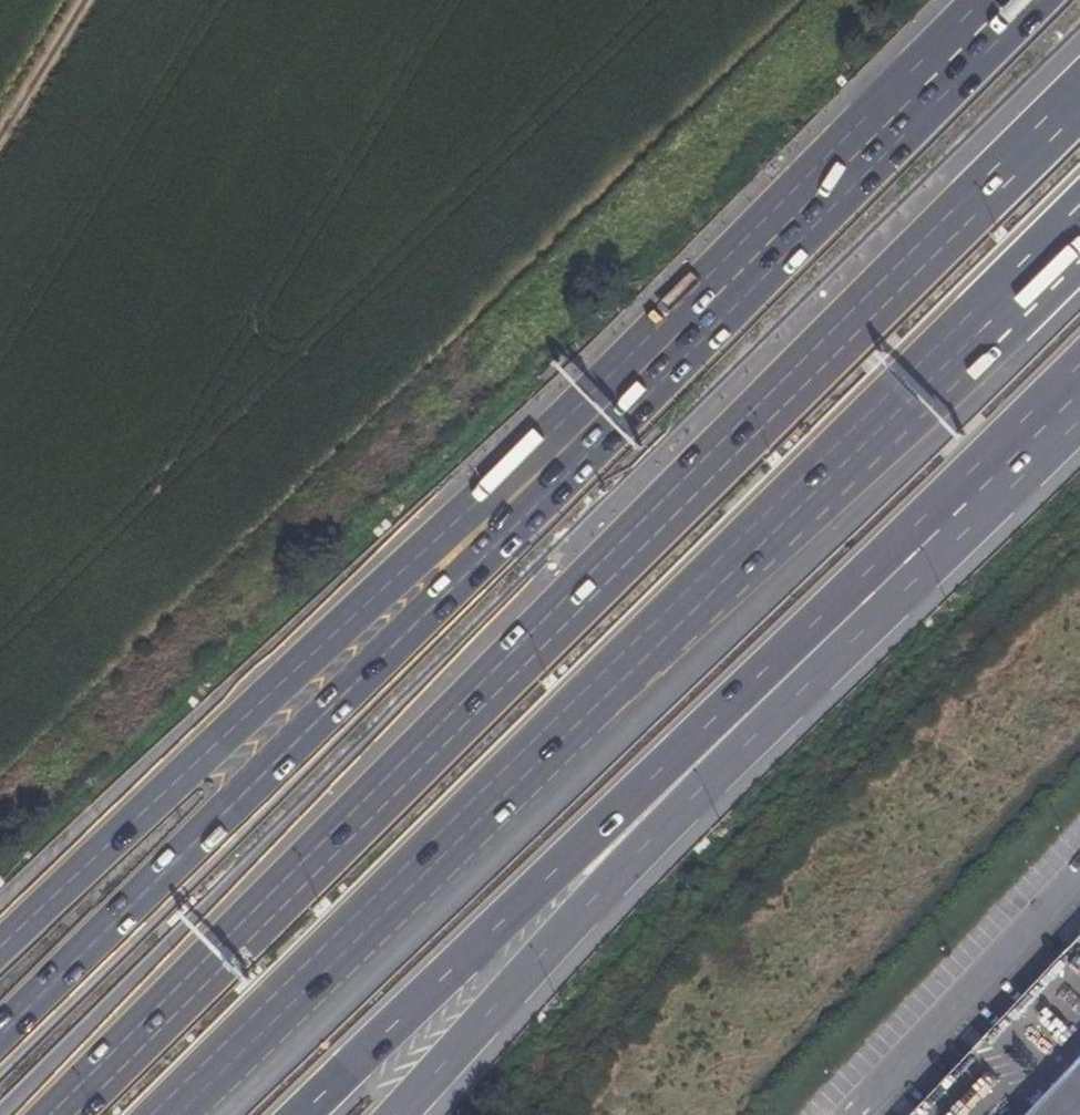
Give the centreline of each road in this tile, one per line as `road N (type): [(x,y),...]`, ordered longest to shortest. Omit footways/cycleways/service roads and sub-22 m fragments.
road 1 (motorway): [(1079,97),(57,1114)]
road 2 (motorway): [(179,1114),(1079,233)]
road 3 (motorway): [(697,317),(650,394),(0,1047)]
road 4 (motorway): [(697,317),(624,365),(0,945)]
road 5 (motorway): [(308,1114),(854,587),(941,528)]
road 6 (motorway): [(394,1114),(883,607),(941,528)]
road 7 (motorway): [(1011,0),(697,317)]
road 8 (motorway): [(941,528),(1079,391)]
road 9 (track): [(0,128),(80,0)]

